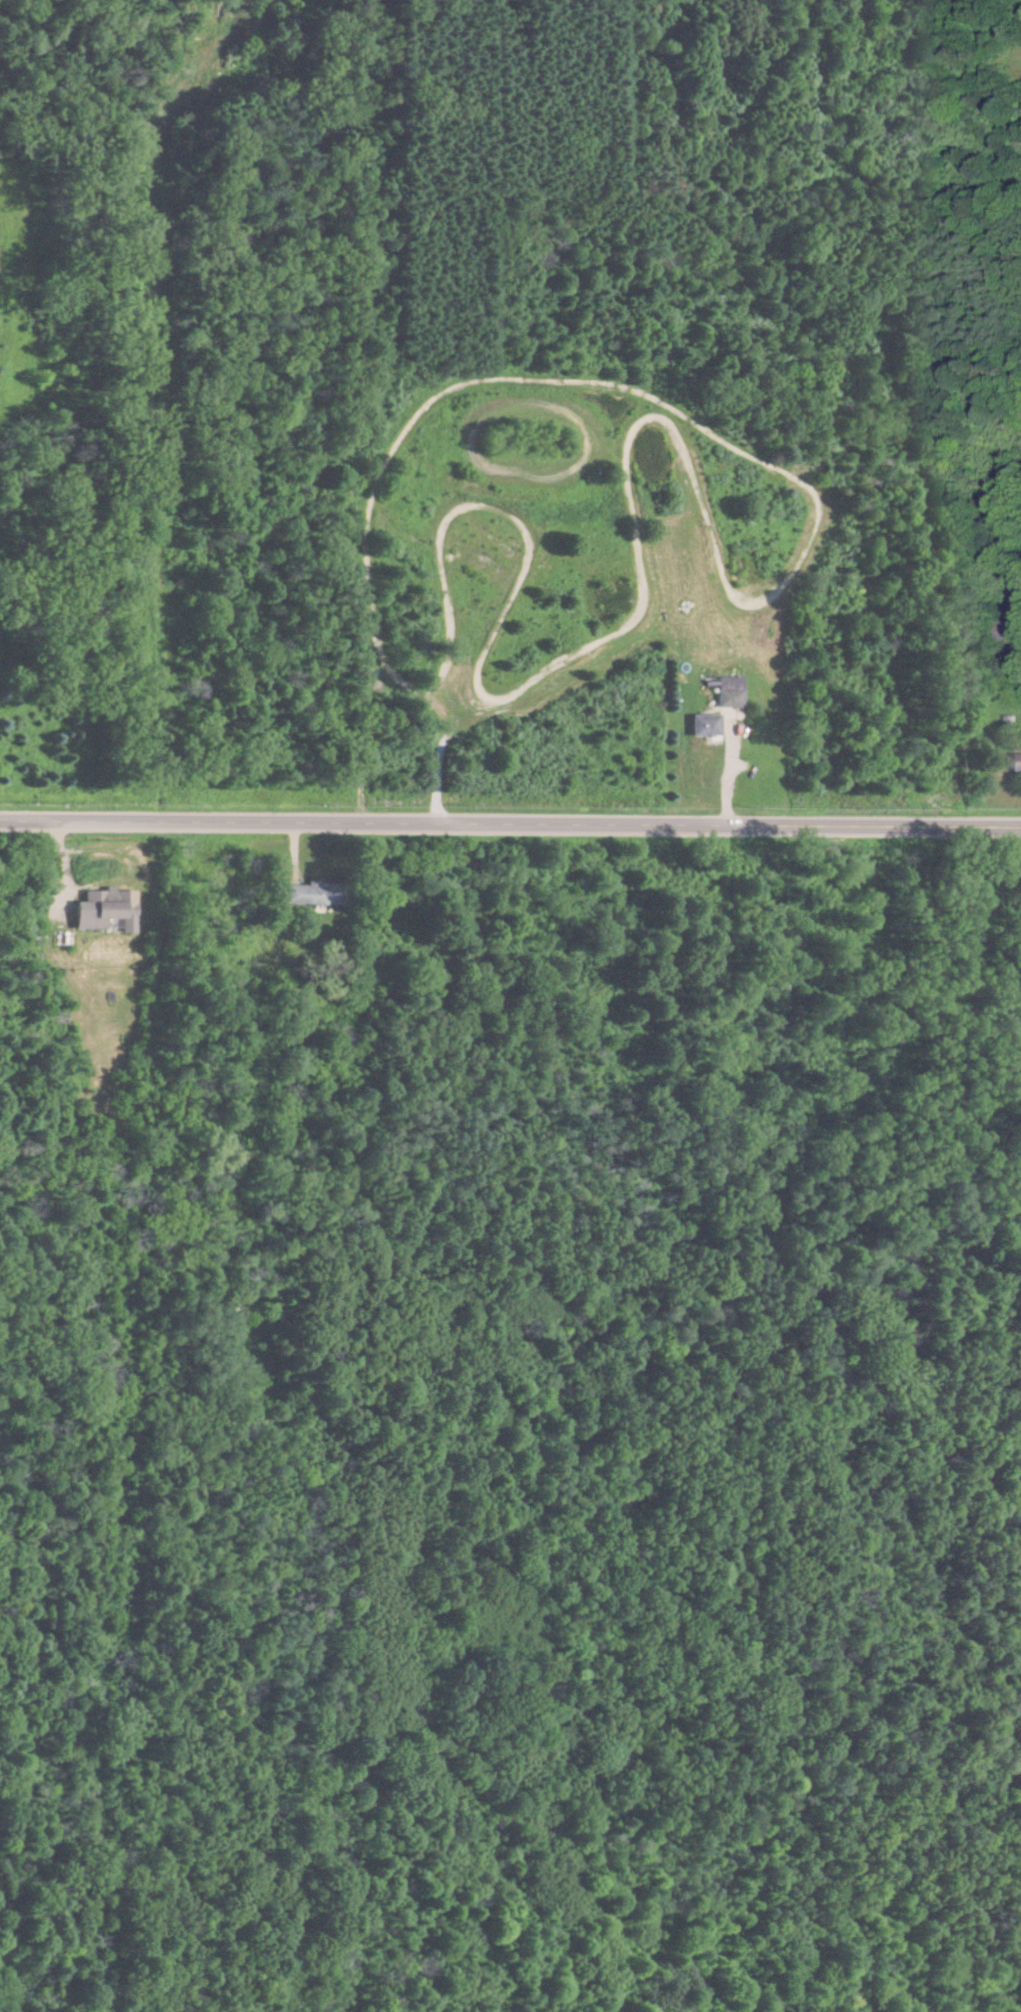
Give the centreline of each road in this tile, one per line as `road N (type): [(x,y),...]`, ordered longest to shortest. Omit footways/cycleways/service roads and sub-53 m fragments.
road 1 (tertiary): [(1020,828),(0,821)]

